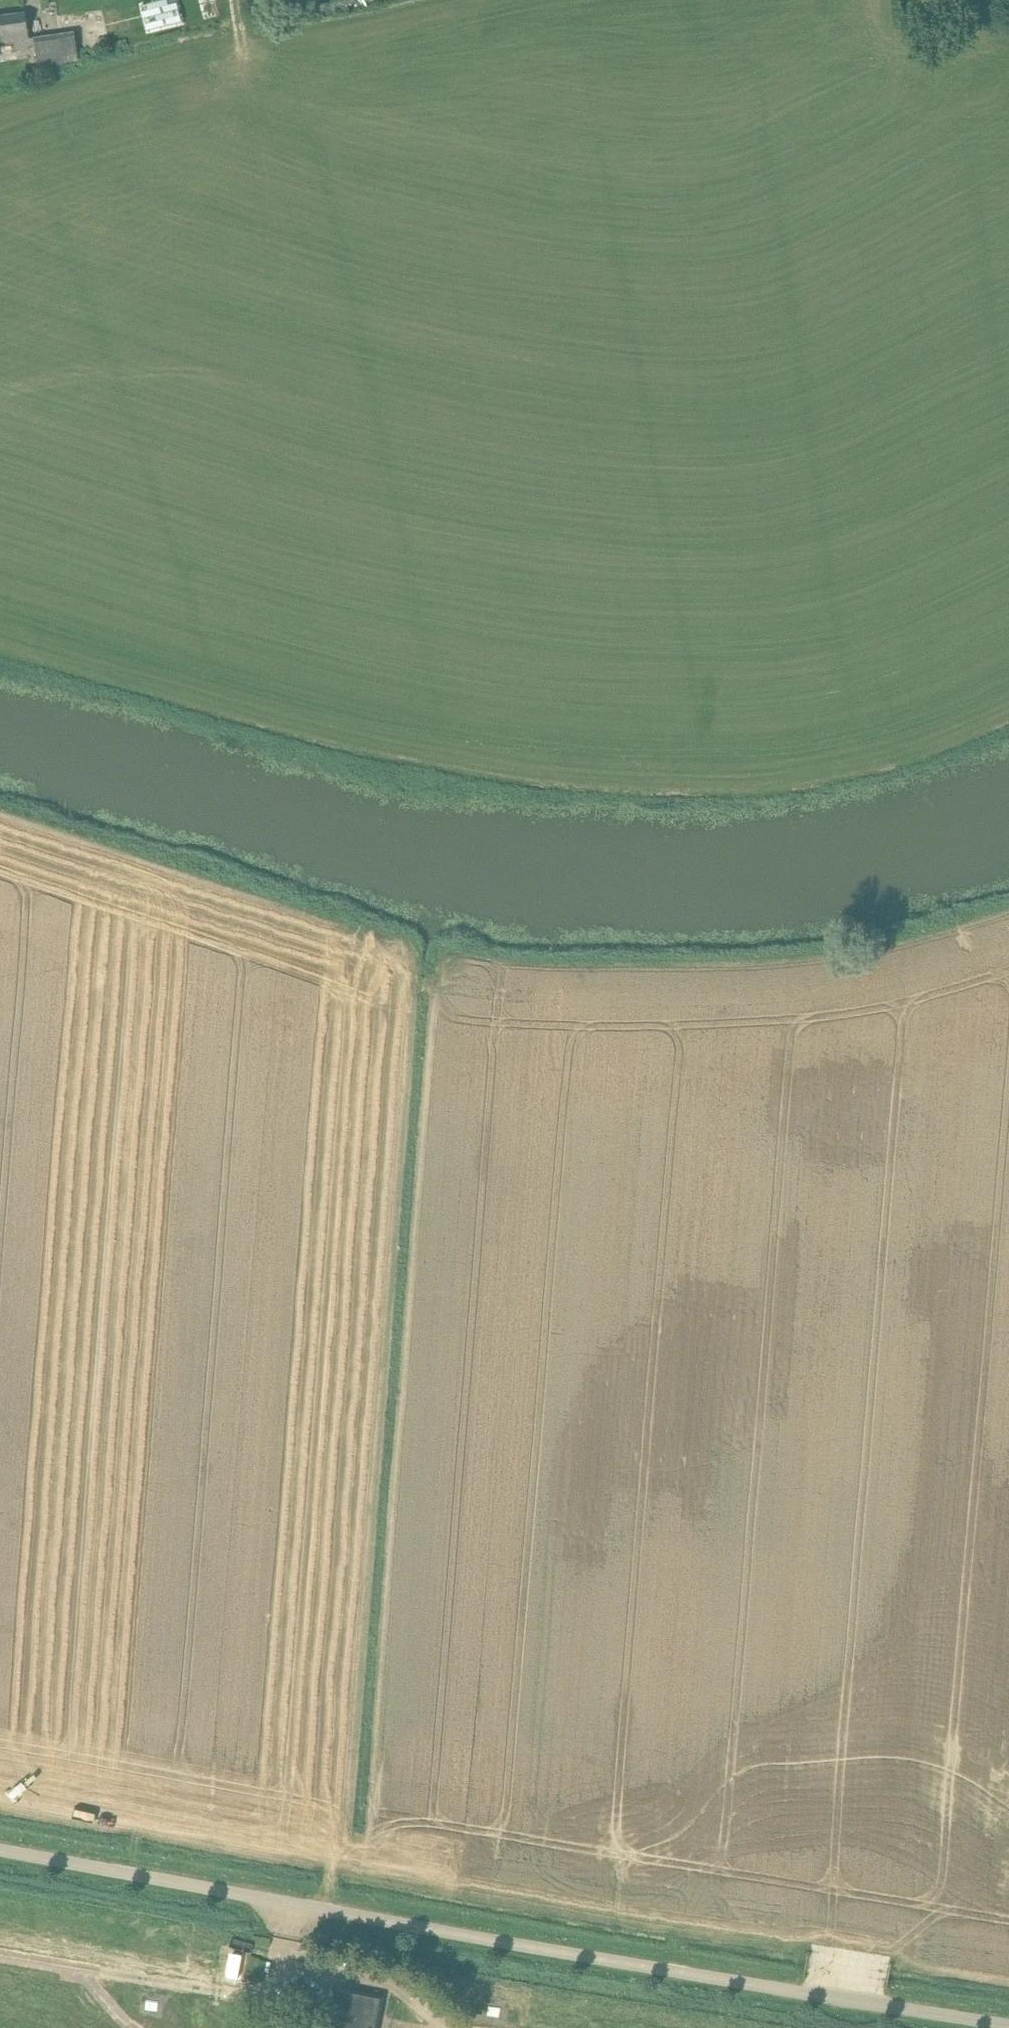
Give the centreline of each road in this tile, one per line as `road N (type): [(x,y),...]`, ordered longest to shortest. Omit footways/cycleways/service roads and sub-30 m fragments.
road 1 (unclassified): [(1008,2025),(0,1850)]
road 2 (track): [(236,1993),(0,1955)]

